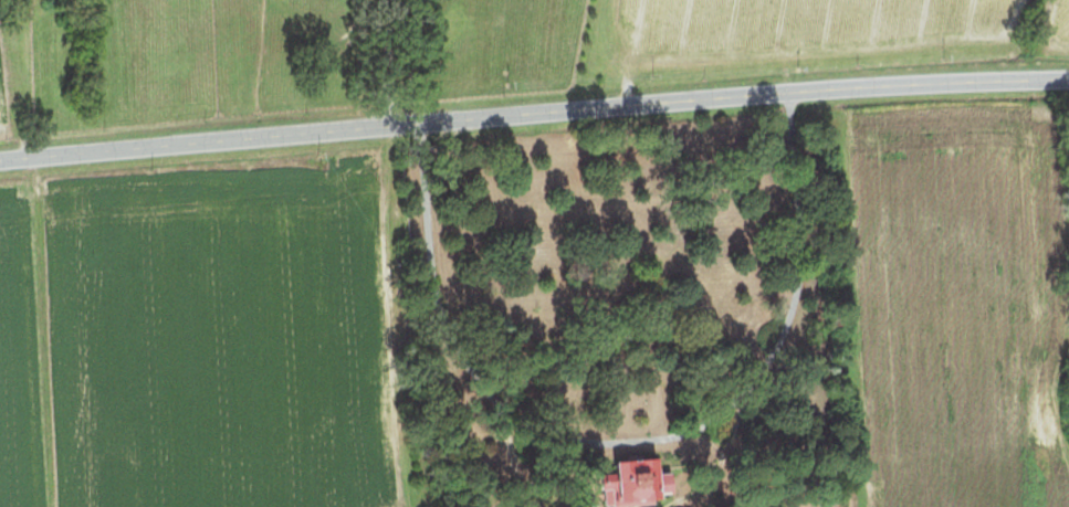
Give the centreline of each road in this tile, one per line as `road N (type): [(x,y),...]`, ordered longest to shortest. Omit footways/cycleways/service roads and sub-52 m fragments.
road 1 (primary): [(1068,80),(787,87),(0,158)]
road 2 (residential): [(56,506),(34,155)]

